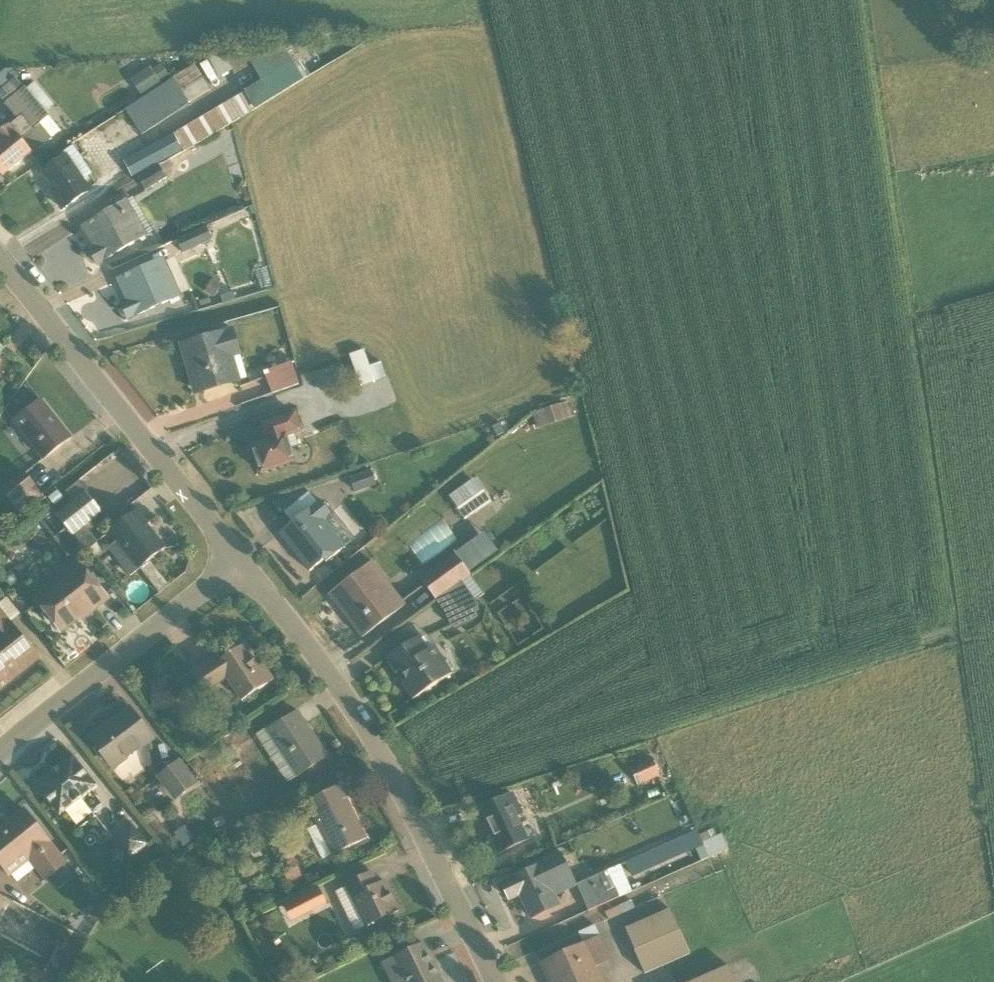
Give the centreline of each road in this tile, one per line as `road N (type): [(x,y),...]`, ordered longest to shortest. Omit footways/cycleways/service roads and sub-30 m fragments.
road 1 (residential): [(239,562),(332,680),(391,771),(494,981)]
road 2 (residential): [(0,272),(239,562)]
road 3 (residential): [(239,562),(0,750)]

